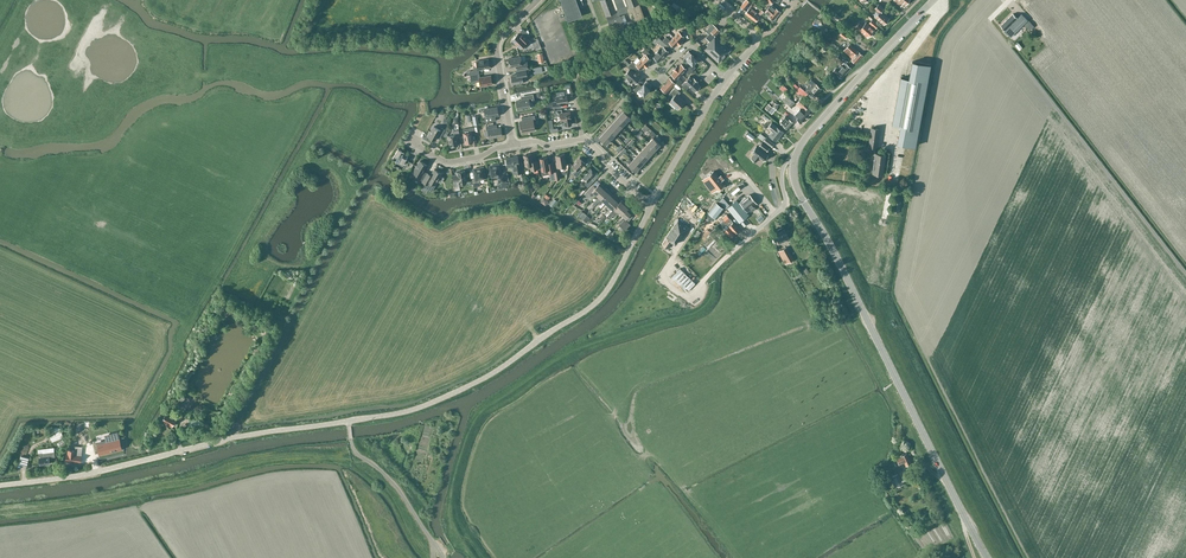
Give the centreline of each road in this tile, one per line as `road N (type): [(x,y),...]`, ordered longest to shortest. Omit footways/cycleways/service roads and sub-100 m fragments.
road 1 (tertiary): [(0,486),(426,405),(490,374),(597,301),(652,204)]
road 2 (tertiary): [(987,557),(793,171),(811,131),(933,0)]
road 3 (residential): [(510,145),(497,44),(537,0)]
road 4 (tertiary): [(652,204),(725,78)]

